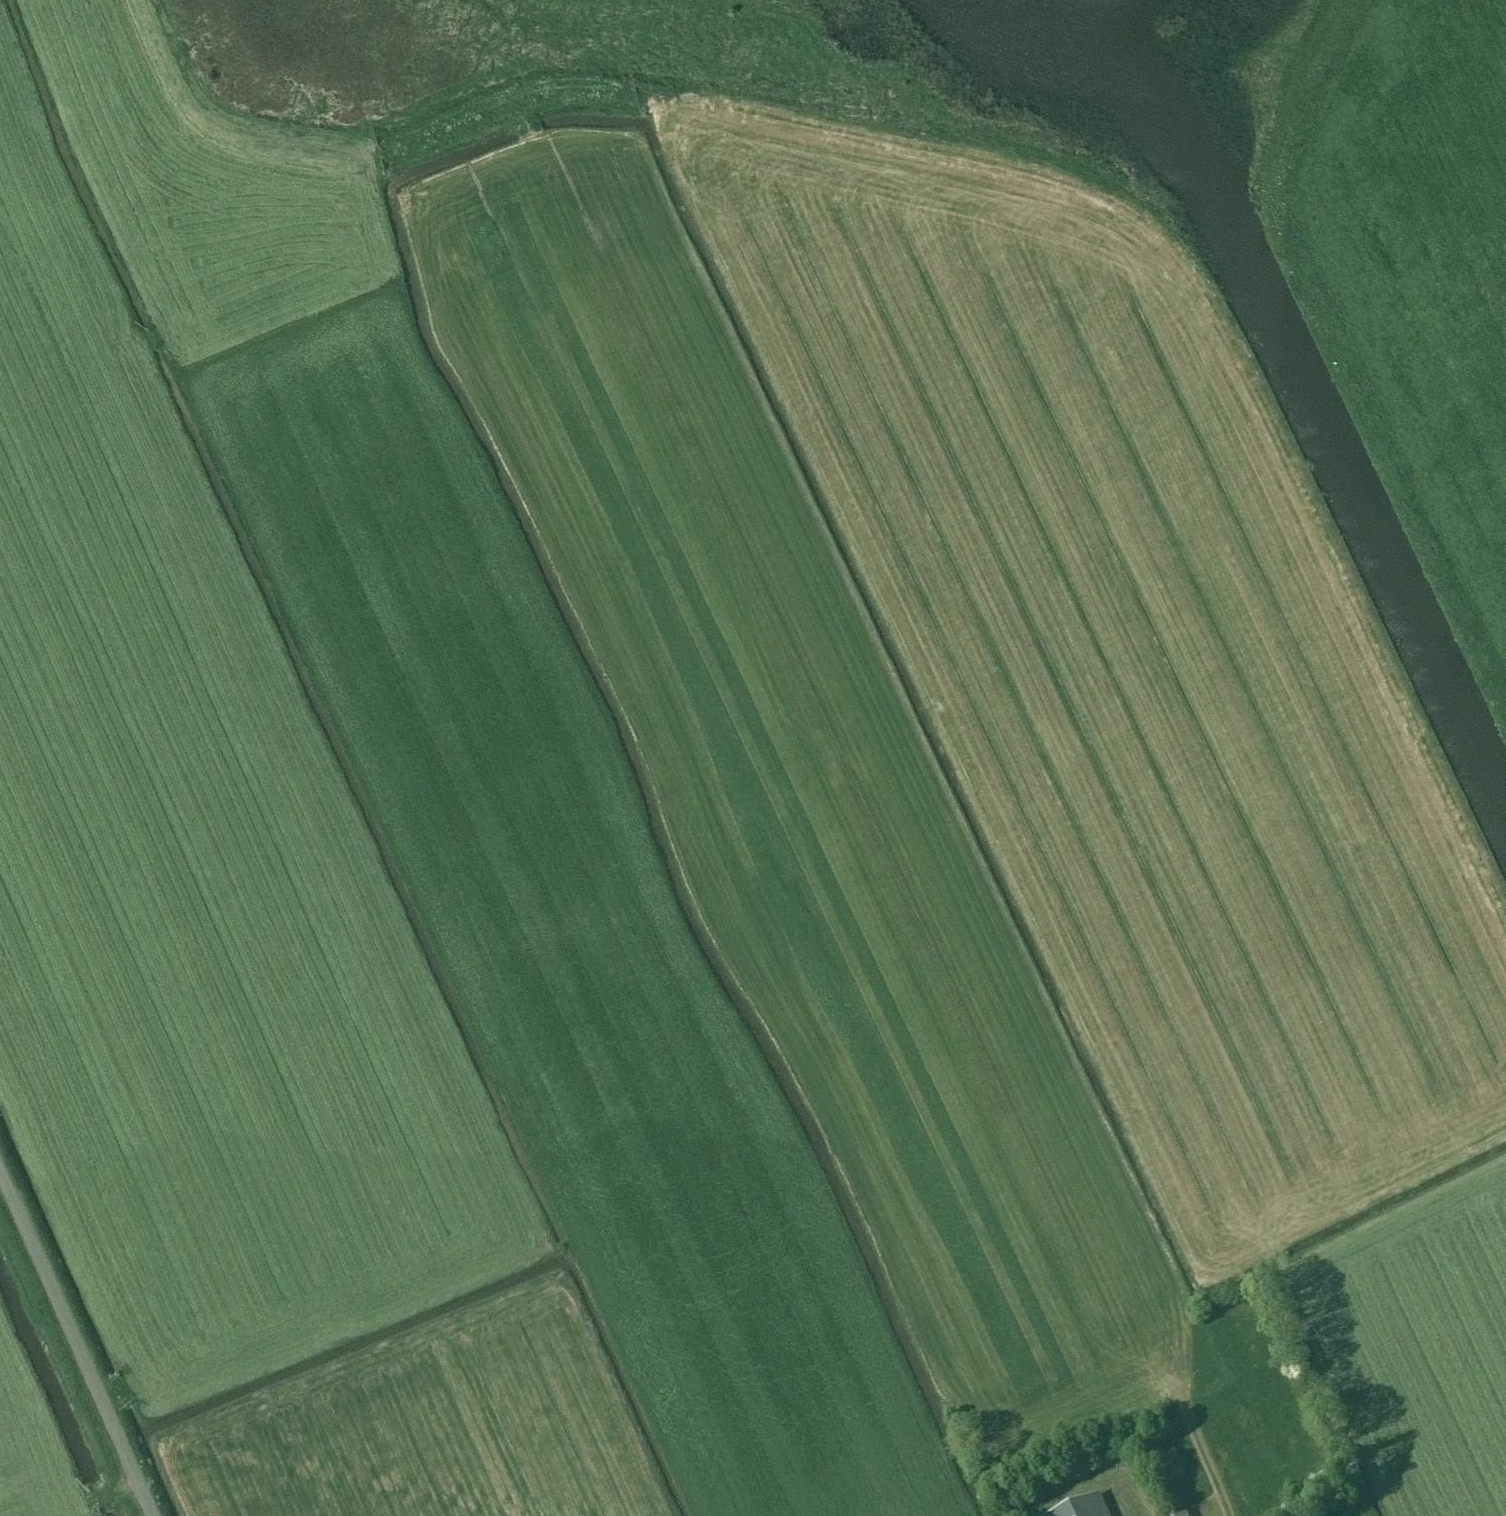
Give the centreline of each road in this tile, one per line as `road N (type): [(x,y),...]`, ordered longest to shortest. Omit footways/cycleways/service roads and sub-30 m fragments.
road 1 (unclassified): [(153,1515),(0,1167)]
road 2 (track): [(1139,1318),(1226,1515)]

